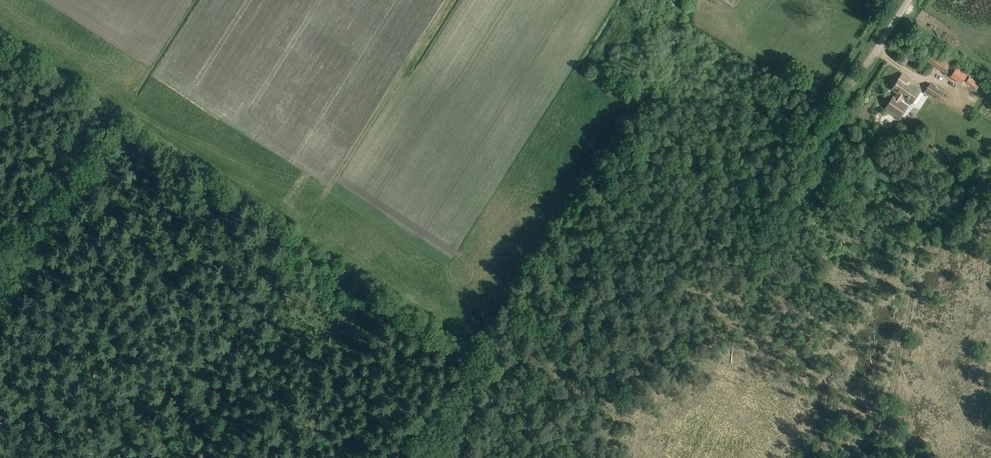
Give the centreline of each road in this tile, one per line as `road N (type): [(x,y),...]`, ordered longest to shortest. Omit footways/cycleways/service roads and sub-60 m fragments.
road 1 (track): [(830,121),(782,195),(505,340),(480,364),(305,233),(156,457)]
road 2 (track): [(854,457),(887,406),(901,352),(913,223),(876,163),(830,121)]
road 3 (track): [(0,21),(305,233)]
road 4 (track): [(0,294),(126,108)]
road 5 (track): [(103,457),(0,388)]

